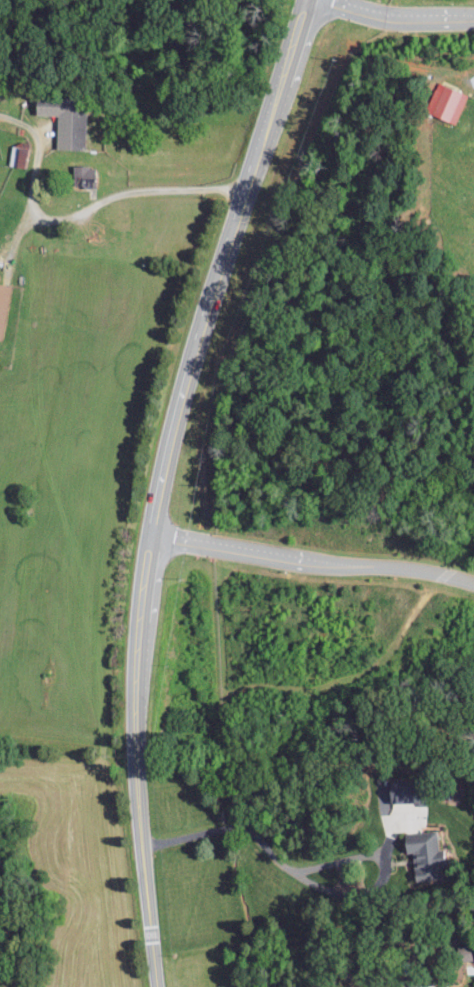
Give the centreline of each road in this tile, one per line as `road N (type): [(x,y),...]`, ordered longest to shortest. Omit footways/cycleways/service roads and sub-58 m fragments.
road 1 (tertiary): [(143,847),(136,714),(151,532),(185,383),(306,0)]
road 2 (tertiary): [(158,986),(143,847)]

